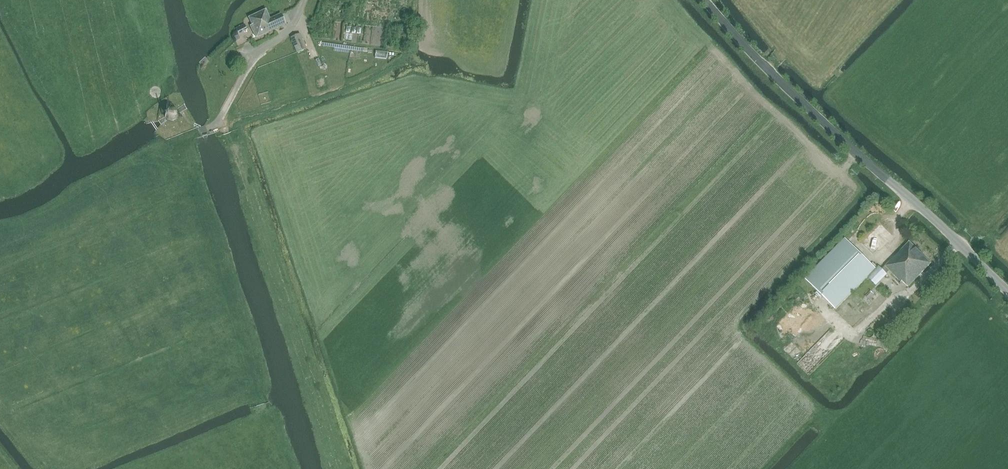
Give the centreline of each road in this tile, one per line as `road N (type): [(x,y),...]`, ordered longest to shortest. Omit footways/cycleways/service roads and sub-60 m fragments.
road 1 (unclassified): [(1007,291),(763,66),(703,0)]
road 2 (track): [(280,468),(188,138),(196,132)]

